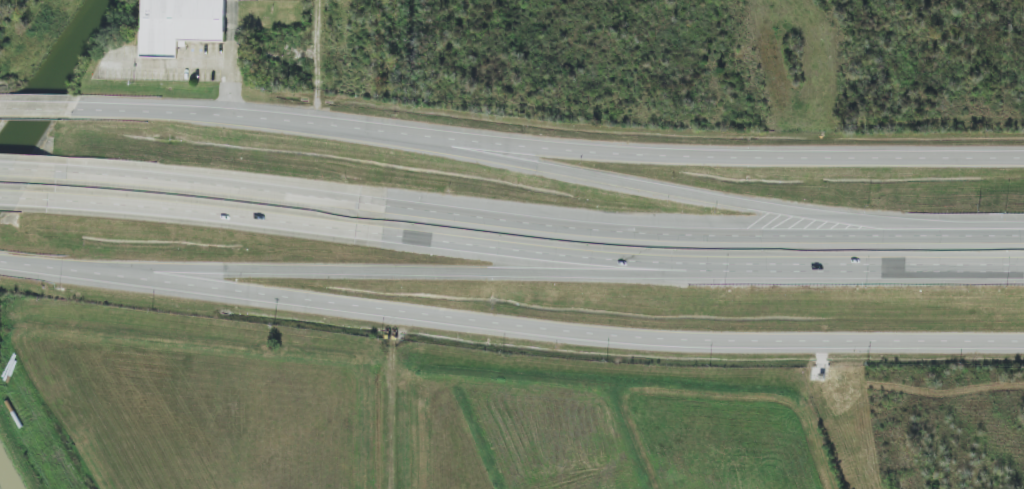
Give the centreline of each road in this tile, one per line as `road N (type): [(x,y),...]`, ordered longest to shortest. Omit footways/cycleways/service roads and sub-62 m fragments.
road 1 (secondary): [(0,266),(625,340),(1023,341)]
road 2 (motorway): [(1023,238),(712,243),(44,171)]
road 3 (motorway): [(0,265),(782,274)]
road 4 (motorway): [(28,197),(611,268),(782,274)]
road 5 (motorway): [(1023,231),(786,211),(417,131)]
road 6 (secondary): [(1023,157),(596,156),(417,131)]
road 7 (secondary): [(417,131),(66,107)]
road 8 (motorway): [(782,274),(1023,271)]
road 9 (residential): [(392,488),(392,314)]

